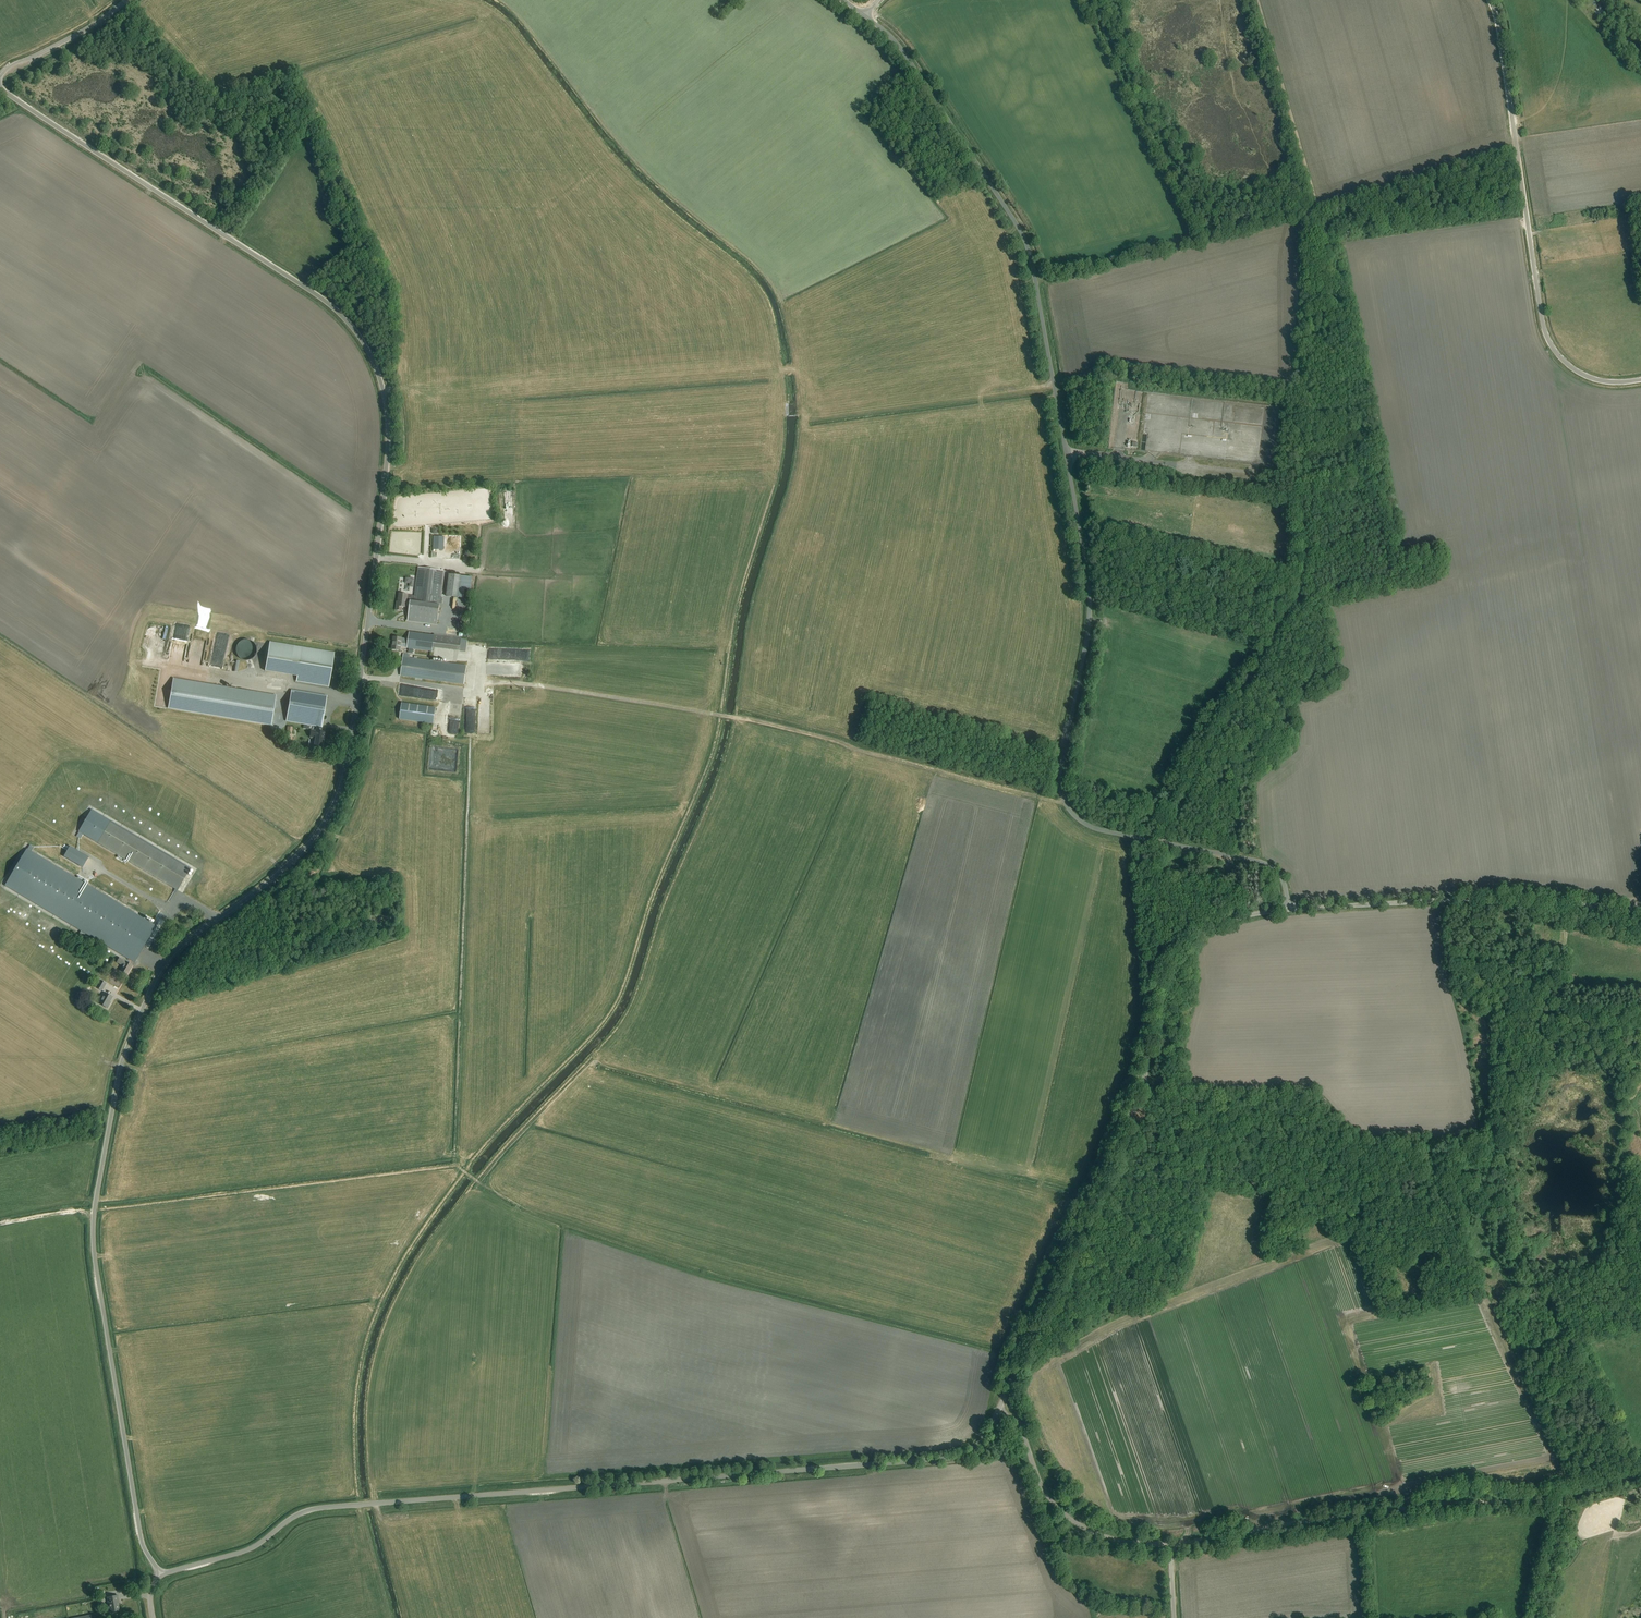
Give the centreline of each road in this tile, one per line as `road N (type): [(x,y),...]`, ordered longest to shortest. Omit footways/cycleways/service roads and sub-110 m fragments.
road 1 (track): [(392,1617),(358,1490),(356,1419),(368,1339),(387,1291),(478,1154),(591,1039),(625,988),(660,879),(716,751),(736,622),(785,436),(783,370),(772,316),(755,281),(644,189),(509,25),(471,0)]
road 2 (unclassified): [(162,1575),(140,1536),(95,1258),(93,1221),(117,1079),(169,958),(293,859),(337,799),(375,572),(388,421),(368,350),(332,306),(0,89)]
road 3 (unclassified): [(1289,909),(1283,880),(1266,864),(1095,829),(1062,796),(1090,592),(1030,257),(897,44),(864,15)]
road 4 (track): [(1202,238),(1300,212),(1307,218),(1299,277),(1305,562),(1295,606),(1149,867),(1154,1002)]
road 5 (unclassified): [(162,1575),(244,1550),(293,1516),(323,1507),(956,1457),(978,1446),(998,1410)]
road 6 (unclassified): [(998,1410),(1134,1110),(1166,967),(1219,926),(1289,909)]
road 7 (track): [(519,1207),(455,1158),(471,741),(445,733),(446,688)]
road 8 (unclassified): [(1640,380),(1580,373),(1546,335),(1490,0)]
road 9 (track): [(1561,1497),(1309,1520),(1167,1547)]
road 10 (unclassified): [(1289,909),(1523,899),(1640,908)]
road 11 (track): [(1211,1146),(1263,1191),(1499,1212)]
road 12 (unclassified): [(1174,1617),(1167,1547),(1100,1535),(1061,1511),(1020,1427),(998,1410)]
road 13 (track): [(1565,903),(1559,1008),(1617,1063),(1640,1162)]
road 14 (track): [(1080,530),(1303,582)]
road 15 (track): [(1307,218),(1331,203),(1516,144)]
road 16 (track): [(1502,1215),(1512,1161),(1553,1078),(1559,1008)]
road 17 (track): [(1318,208),(1258,0)]
road 18 (track): [(1035,283),(1202,238)]
road 19 (track): [(1578,1338),(1556,1292),(1522,1284),(1499,1212)]
road 20 (track): [(1640,1189),(1578,1338)]
road 21 (unclassified): [(0,77),(126,0)]

